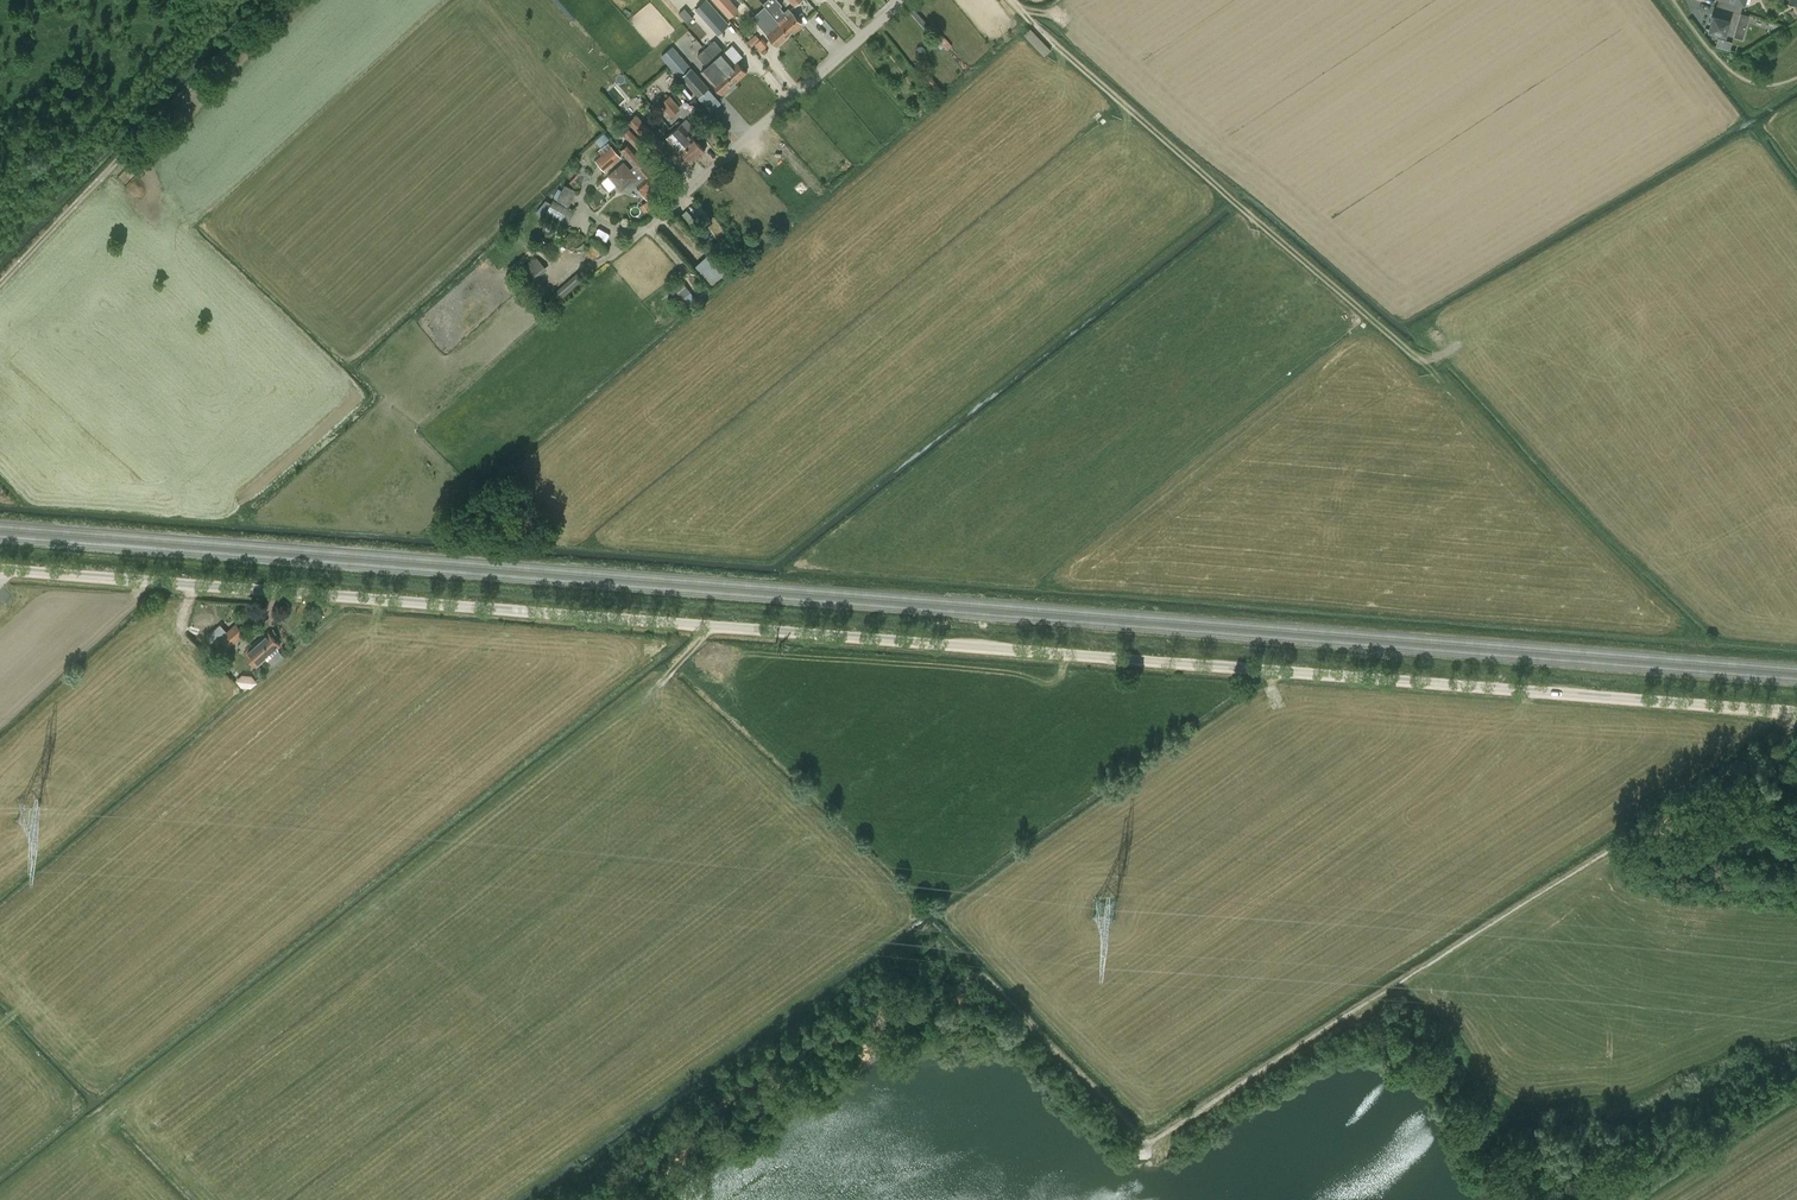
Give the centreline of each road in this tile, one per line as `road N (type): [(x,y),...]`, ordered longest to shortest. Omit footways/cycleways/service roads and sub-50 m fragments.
road 1 (unclassified): [(1796,717),(0,574)]
road 2 (unclassified): [(594,271),(907,0)]

